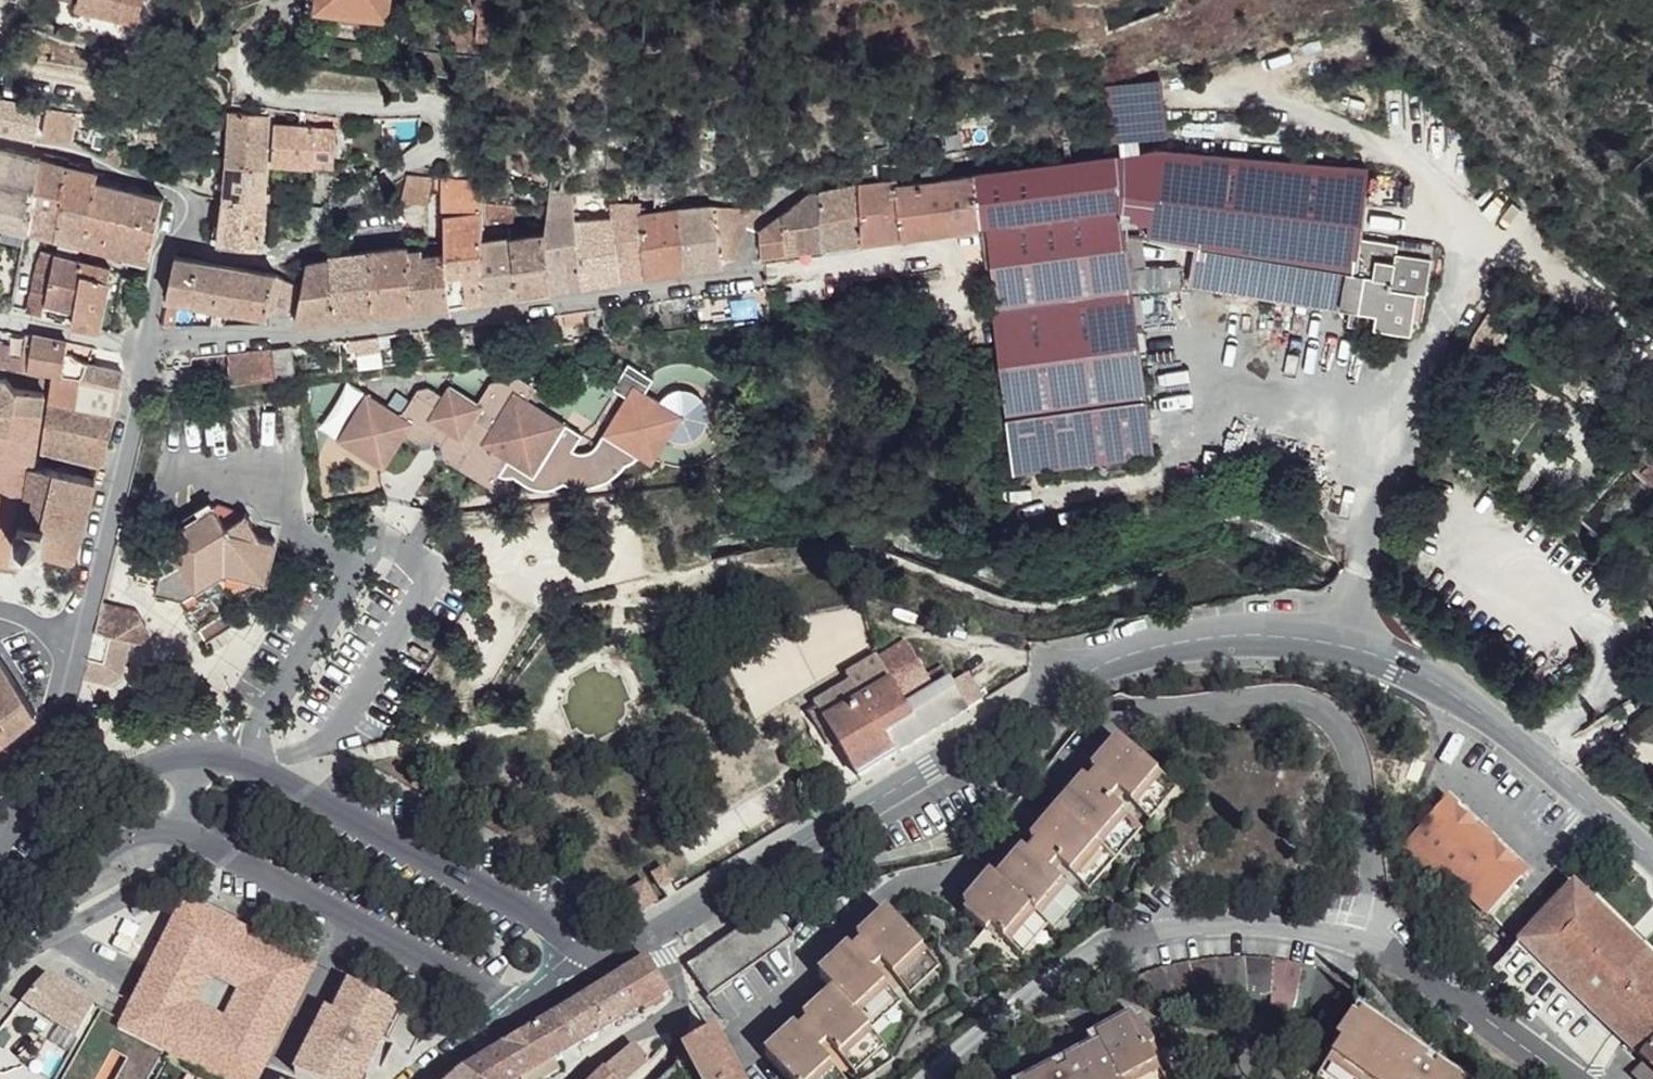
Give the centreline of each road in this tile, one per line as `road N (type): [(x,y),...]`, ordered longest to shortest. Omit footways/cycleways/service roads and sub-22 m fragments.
road 1 (secondary): [(602,963),(1093,673),(1170,639),(1230,628),(1340,632),(1483,696),(1652,845)]
road 2 (residential): [(1371,945),(1368,812),(1347,742),(1307,711),(1268,704),(1122,711),(1086,739),(982,866),(910,880),(858,909),(745,1046)]
road 3 (residential): [(177,342),(296,335),(742,273)]
road 4 (residential): [(177,342),(149,362),(64,711),(37,762),(0,786)]
road 5 (unclassified): [(1371,945),(1272,926),(1153,932),(1062,979),(931,1078)]
road 6 (secondary): [(602,963),(561,926),(282,777),(224,756),(192,756)]
road 7 (secondary): [(190,828),(530,1010)]
road 8 (secondary): [(192,756),(160,760),(0,935)]
road 9 (secondary): [(0,979),(123,844),(159,827),(190,828)]
road 10 (unclassified): [(1576,1078),(1371,945)]
road 11 (residential): [(742,273),(757,226),(789,193),(868,169)]
road 12 (secondary): [(424,1078),(530,1010)]

